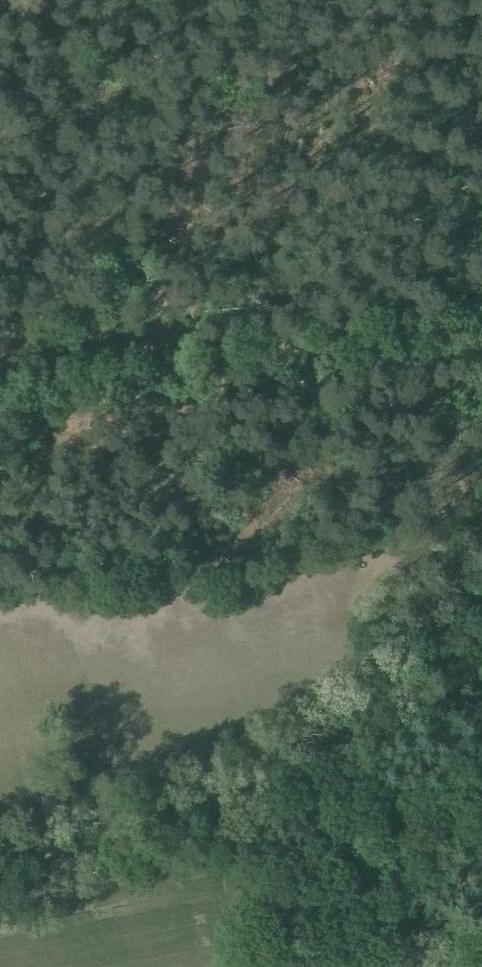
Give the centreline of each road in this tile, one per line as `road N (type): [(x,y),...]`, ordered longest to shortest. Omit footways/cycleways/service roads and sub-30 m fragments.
road 1 (track): [(481,542),(390,665),(302,747),(0,855)]
road 2 (track): [(481,377),(0,400)]
road 3 (track): [(481,753),(390,665)]

